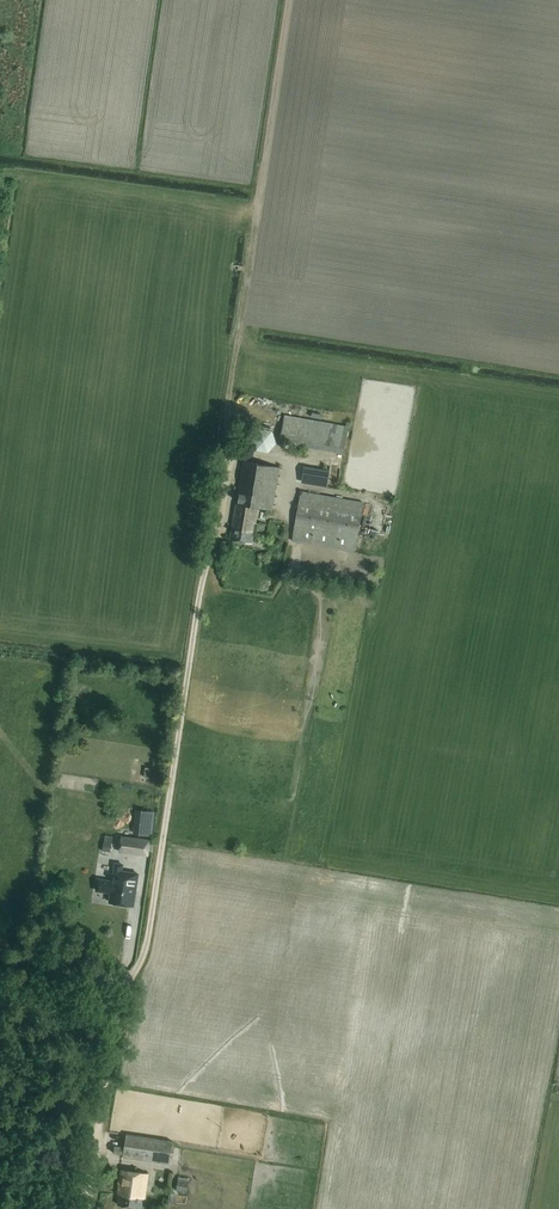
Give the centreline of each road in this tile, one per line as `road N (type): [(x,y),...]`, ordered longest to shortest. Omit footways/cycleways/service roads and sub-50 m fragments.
road 1 (track): [(116,978),(128,976),(145,949),(203,575),(233,488)]
road 2 (track): [(230,404),(290,0)]
road 3 (track): [(81,1208),(116,978)]

